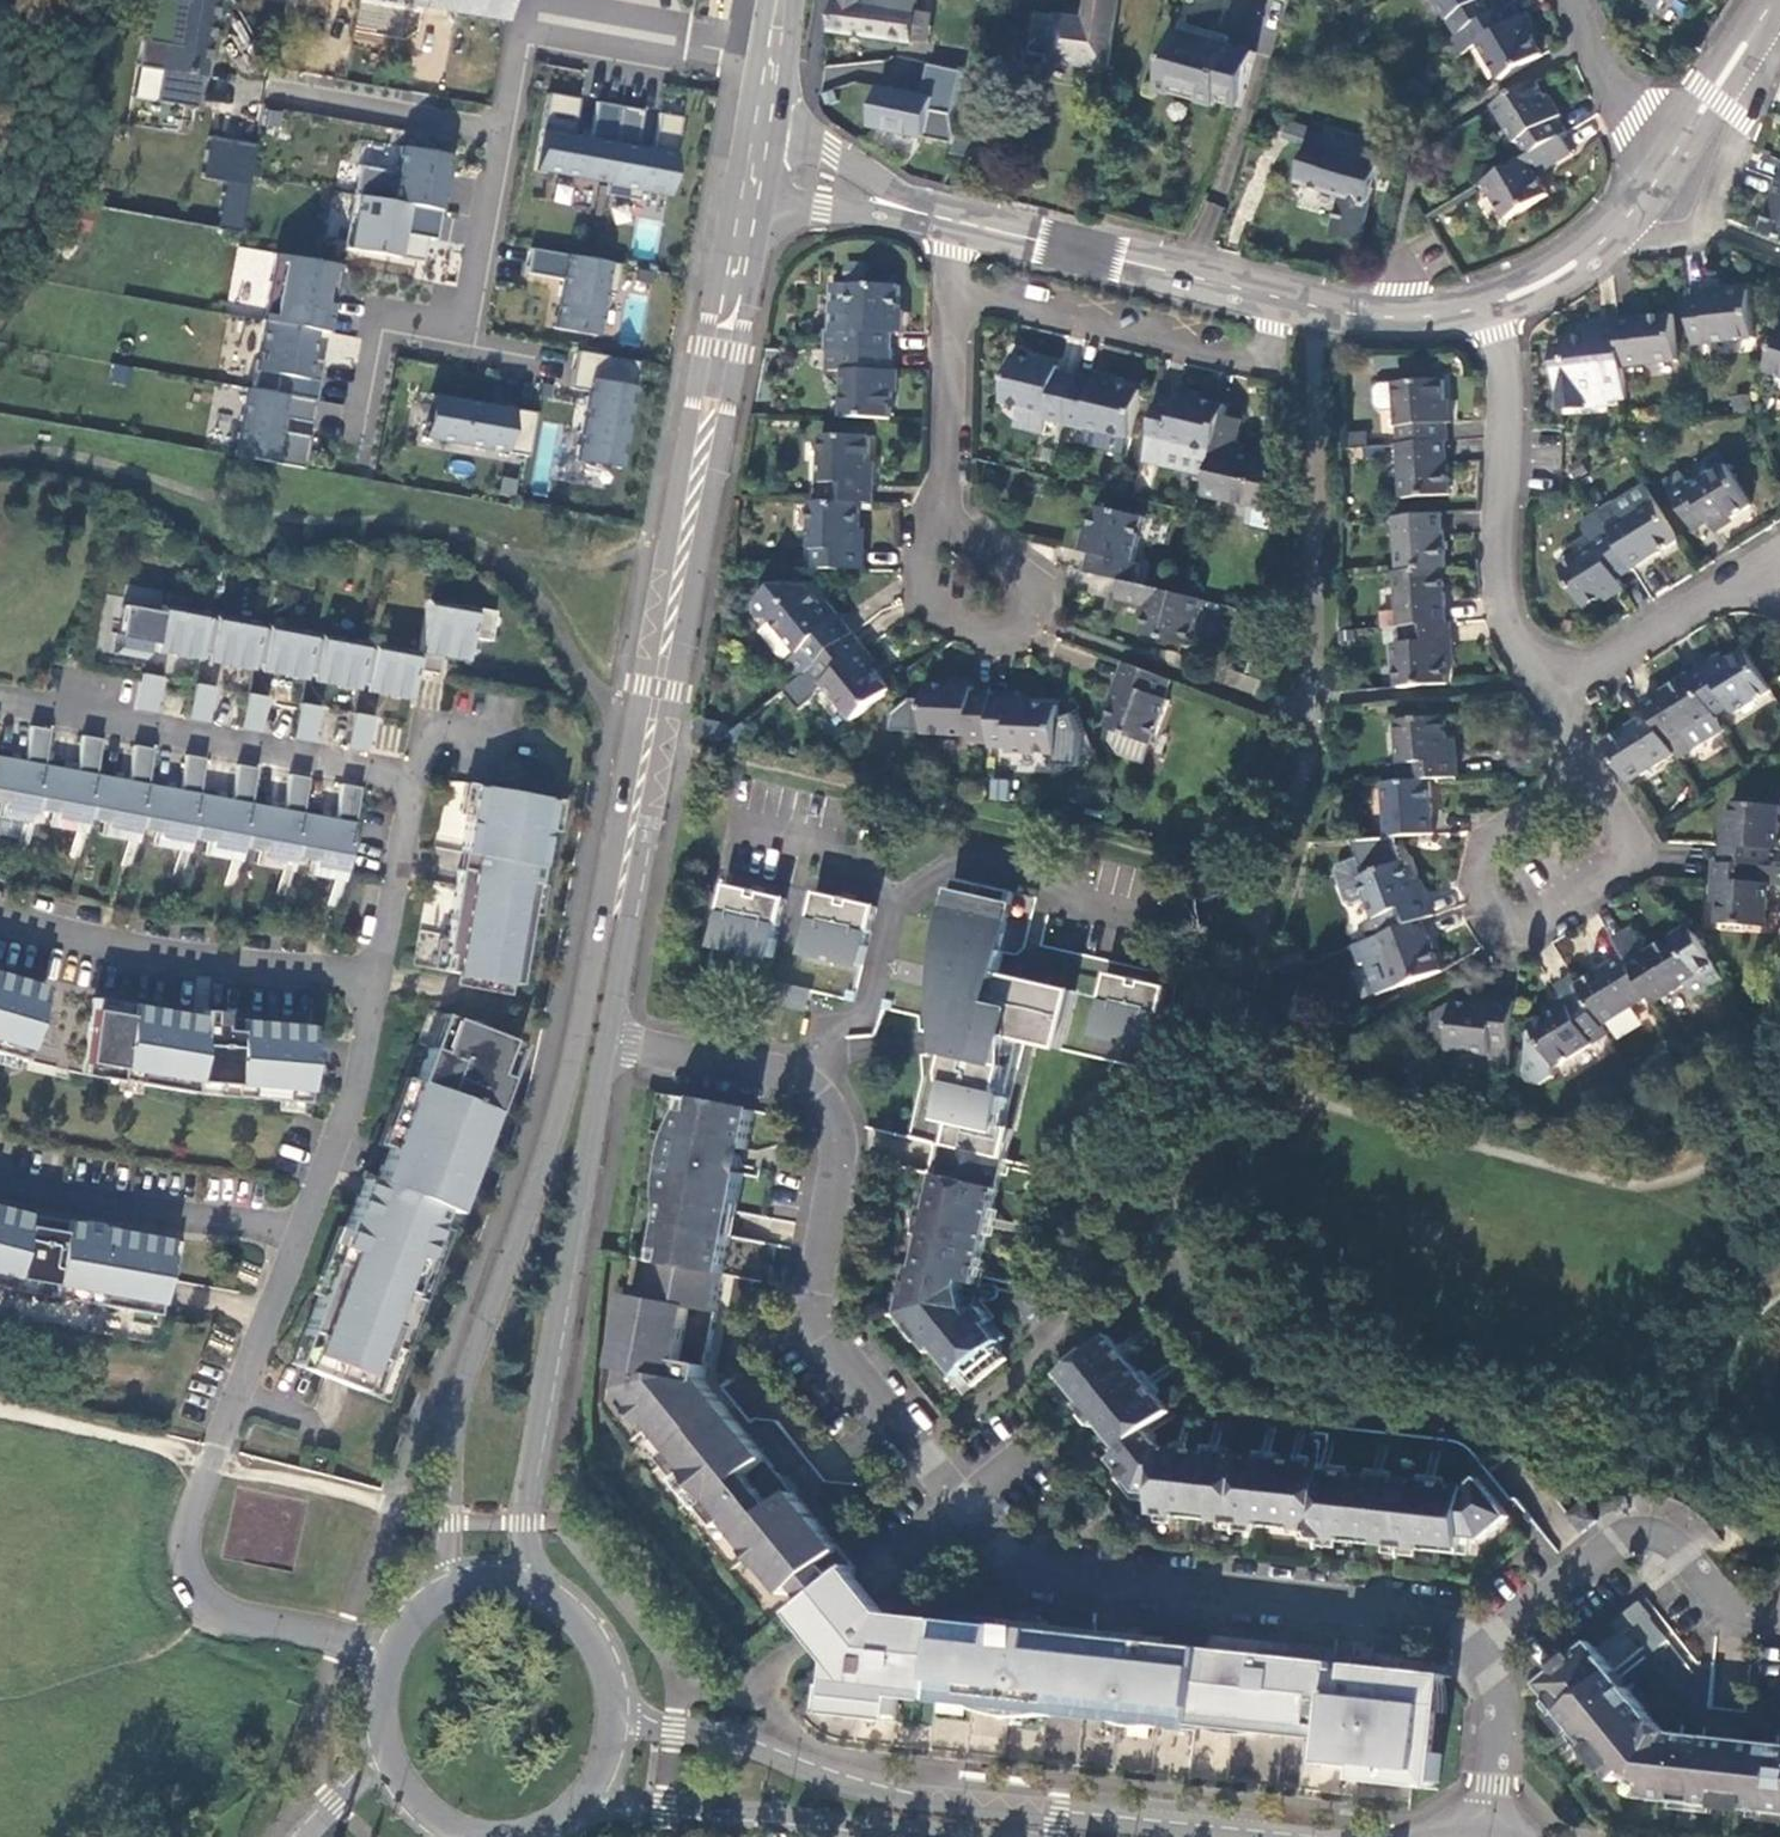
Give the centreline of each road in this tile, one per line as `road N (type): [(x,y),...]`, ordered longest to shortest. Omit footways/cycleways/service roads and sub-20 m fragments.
road 1 (residential): [(612,1041),(797,1074),(829,1098),(843,1136),(819,1291),(828,1333),(1010,1557),(1035,1569),(1422,1610),(1446,1618),(1484,1651)]
road 2 (tertiary): [(750,210),(618,911)]
road 3 (tertiary): [(618,911),(546,1160),(462,1393),(447,1589)]
road 4 (tertiary): [(1277,1836),(928,1803),(859,1788),(739,1742),(617,1717)]
road 5 (residential): [(390,1654),(237,1615),(209,1599),(187,1557),(192,1517),(307,1227)]
road 6 (tertiary): [(542,1588),(527,1537),(533,1472),(612,1041)]
road 7 (residential): [(962,222),(1369,315),(1413,318),(1492,305)]
road 8 (residential): [(0,699),(416,782)]
road 9 (residential): [(1492,305),(1509,382),(1505,603),(1514,639),(1551,701)]
road 10 (tertiary): [(585,1801),(975,1836)]
road 11 (residential): [(379,976),(209,962),(0,916)]
road 12 (residential): [(1591,770),(1490,839),(1481,881),(1514,931),(1641,850)]
road 13 (residential): [(505,131),(527,12),(777,57)]
road 14 (residential): [(1484,1651),(1627,1536),(1650,1531),(1689,1553),(1734,1604),(1779,1615)]
road 15 (residential): [(307,1227),(150,1212),(0,1182)]
road 16 (residential): [(962,222),(947,515)]
road 17 (residential): [(947,515),(931,530),(924,551),(924,582),(937,609),(990,634),(1016,633),(1035,619),(1037,593),(1025,571)]
road 18 (residential): [(307,1227),(362,1085),(379,976)]
road 19 (residential): [(1492,305),(1557,275),(1612,236),(1671,162)]
road 20 (residential): [(360,443),(384,311),(470,326)]
road 21 (residential): [(1551,701),(1726,590)]
road 22 (residential): [(470,326),(505,131)]
road 23 (residential): [(379,976),(416,782)]
road 24 (residential): [(1671,162),(1776,0)]
road 25 (residential): [(1671,162),(1638,118),(1578,0)]
road 26 (residential): [(919,213),(832,151),(766,122)]
road 27 (residential): [(750,210),(919,213)]
road 28 (residential): [(1484,1651),(1503,1707),(1490,1816)]
road 29 (tertiary): [(617,1717),(600,1648),(575,1613),(542,1588)]
road 30 (residential): [(272,91),(416,116)]
road 31 (residential): [(416,782),(426,727),(509,742)]
road 32 (tertiary): [(612,1041),(618,911)]

